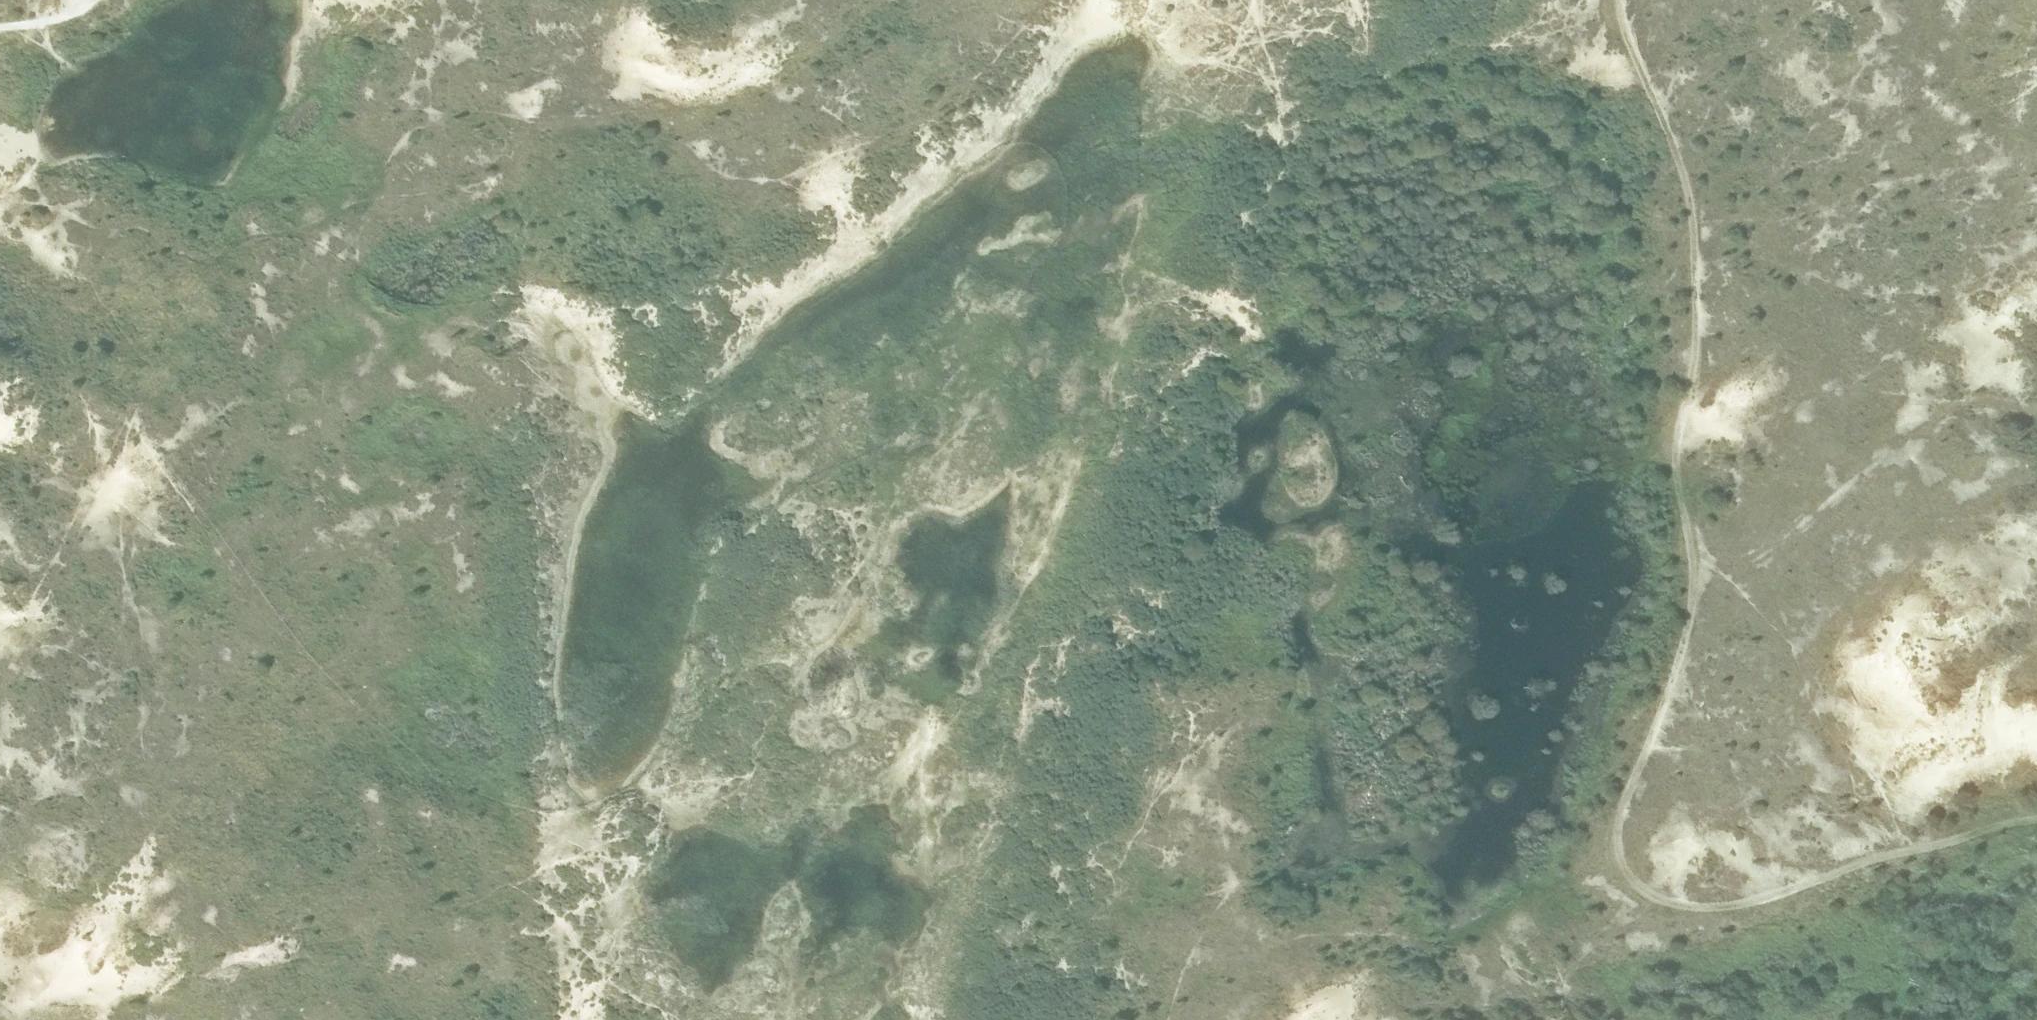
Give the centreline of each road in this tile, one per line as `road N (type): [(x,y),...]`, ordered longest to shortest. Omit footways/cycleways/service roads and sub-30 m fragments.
road 1 (track): [(2036,816),(1736,904),(1684,906),(1631,881),(1616,850),(1616,821),(1692,596),(1676,469),(1695,308),(1692,206),(1619,0)]

